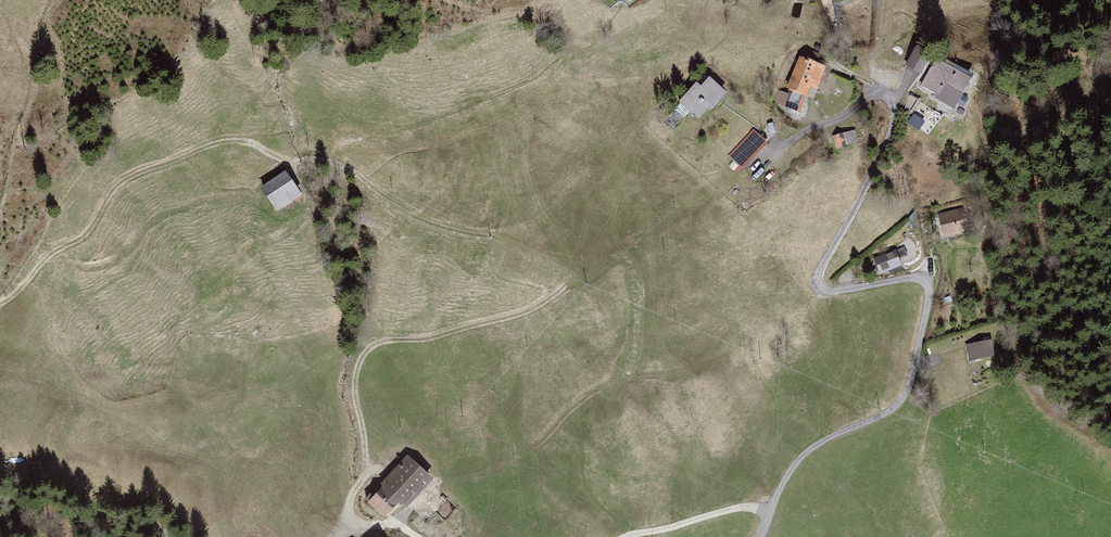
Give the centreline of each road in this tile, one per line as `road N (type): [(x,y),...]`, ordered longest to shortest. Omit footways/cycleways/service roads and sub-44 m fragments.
road 1 (track): [(0,296),(38,260),(88,235),(122,181),(246,137),(292,163),(335,162),(411,211),(554,260),(567,285),(535,309),(373,345),(358,404),(372,467),(349,503),(362,531)]
road 2 (track): [(778,151),(872,95),(888,99),(891,133),(818,272),(827,292),(927,279),(931,292),(909,394),(886,417),(806,456),(773,515)]
road 3 (track): [(765,536),(773,515),(743,508),(630,536)]

